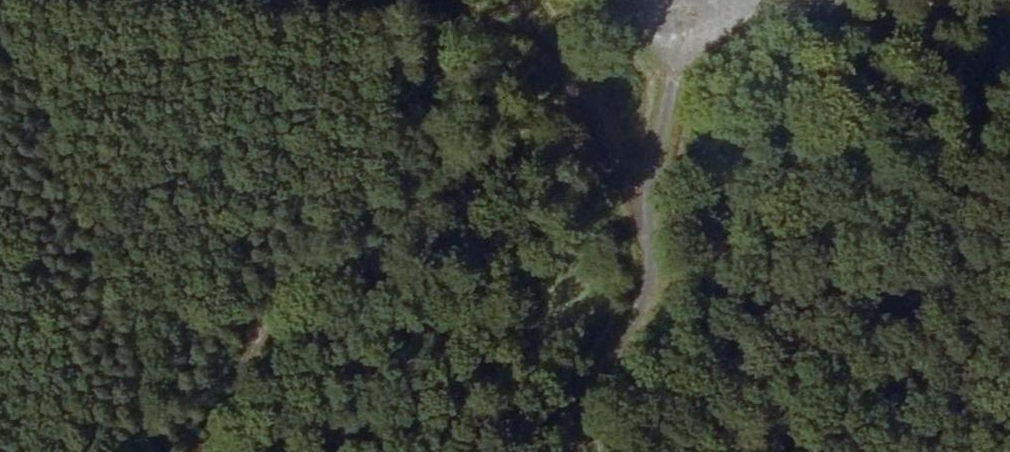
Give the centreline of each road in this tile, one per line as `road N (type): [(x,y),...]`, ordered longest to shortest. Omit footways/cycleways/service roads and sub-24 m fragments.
road 1 (track): [(490,0),(548,47),(585,95),(274,296),(225,365),(202,451)]
road 2 (track): [(594,451),(650,247),(665,90)]
road 3 (track): [(780,0),(771,44),(744,75),(706,92),(665,90)]
road 4 (track): [(585,95),(623,163),(650,247)]
road 5 (track): [(665,90),(615,55),(598,0)]

